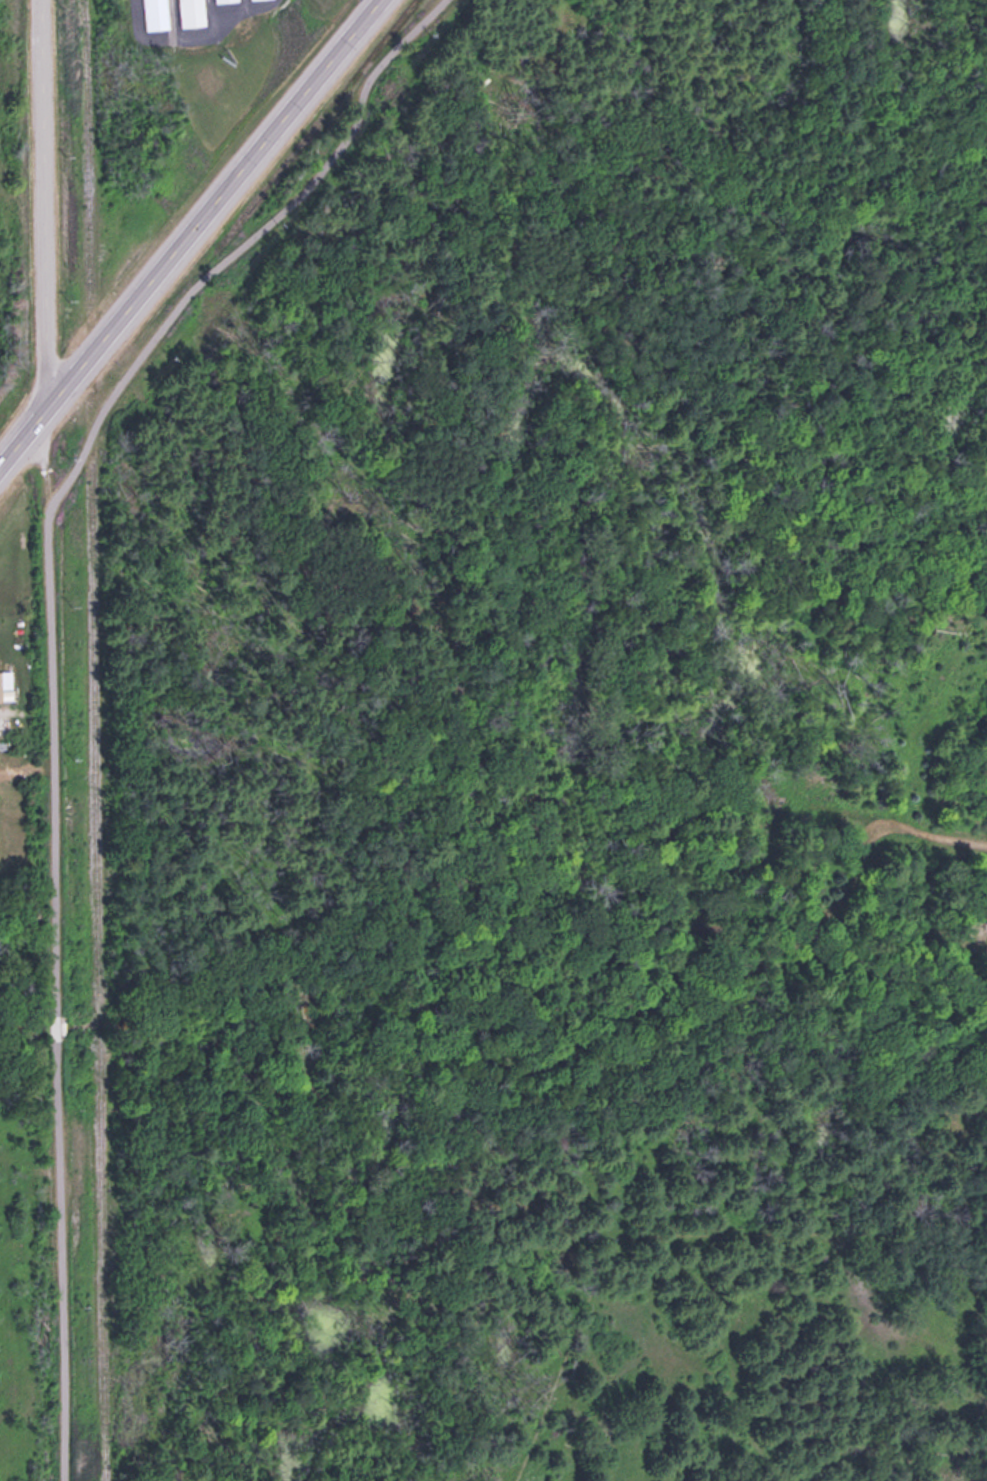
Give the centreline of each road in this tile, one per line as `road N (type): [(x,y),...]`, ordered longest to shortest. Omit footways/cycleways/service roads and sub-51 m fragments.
road 1 (primary): [(43,406),(376,0)]
road 2 (residential): [(43,406),(33,0)]

